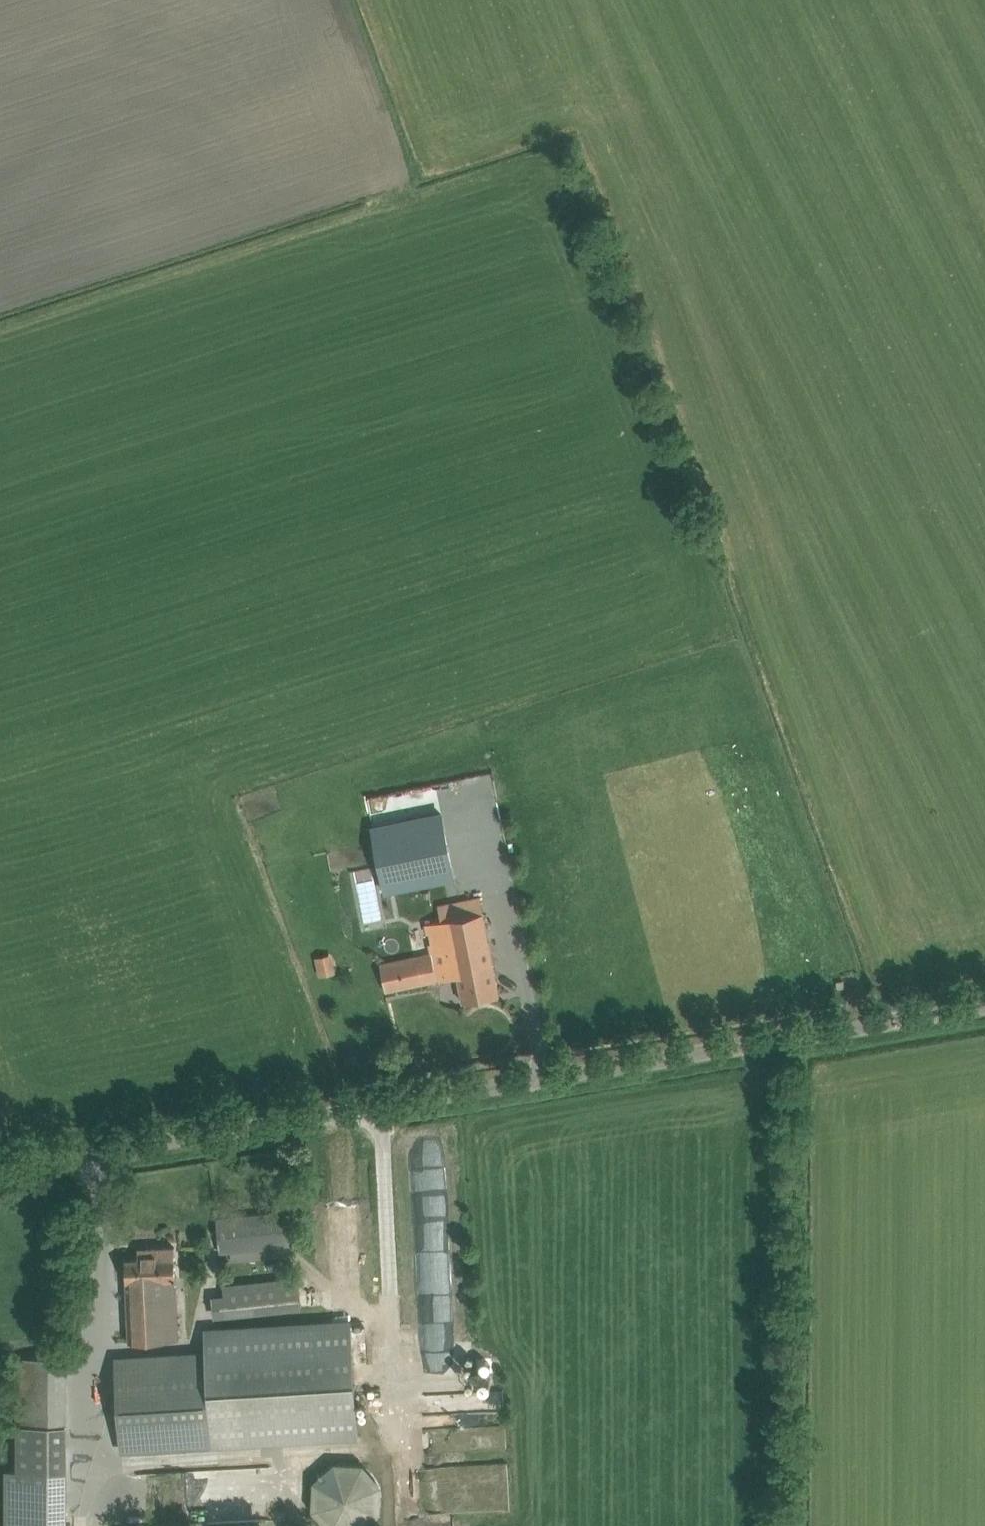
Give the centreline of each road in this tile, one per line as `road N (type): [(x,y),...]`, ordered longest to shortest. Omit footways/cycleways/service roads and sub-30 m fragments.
road 1 (unclassified): [(0,1170),(984,1004)]

